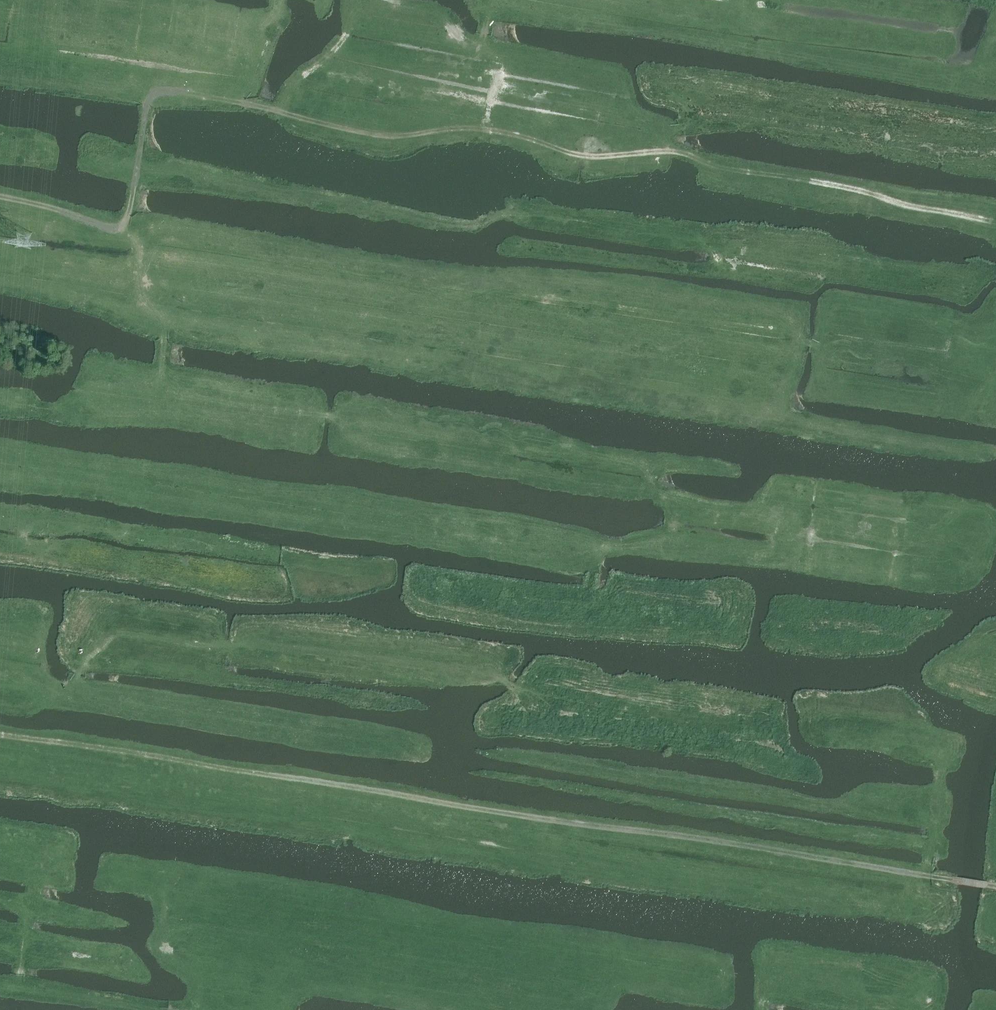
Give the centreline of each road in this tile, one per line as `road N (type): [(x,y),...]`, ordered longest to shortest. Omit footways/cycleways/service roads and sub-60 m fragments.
road 1 (track): [(0,195),(115,228),(125,223),(146,107),(153,95),(182,92),(368,133),(460,127),(592,156),(684,155),(995,223)]
road 2 (track): [(995,887),(0,735)]
road 3 (track): [(276,111),(347,33),(359,0)]

